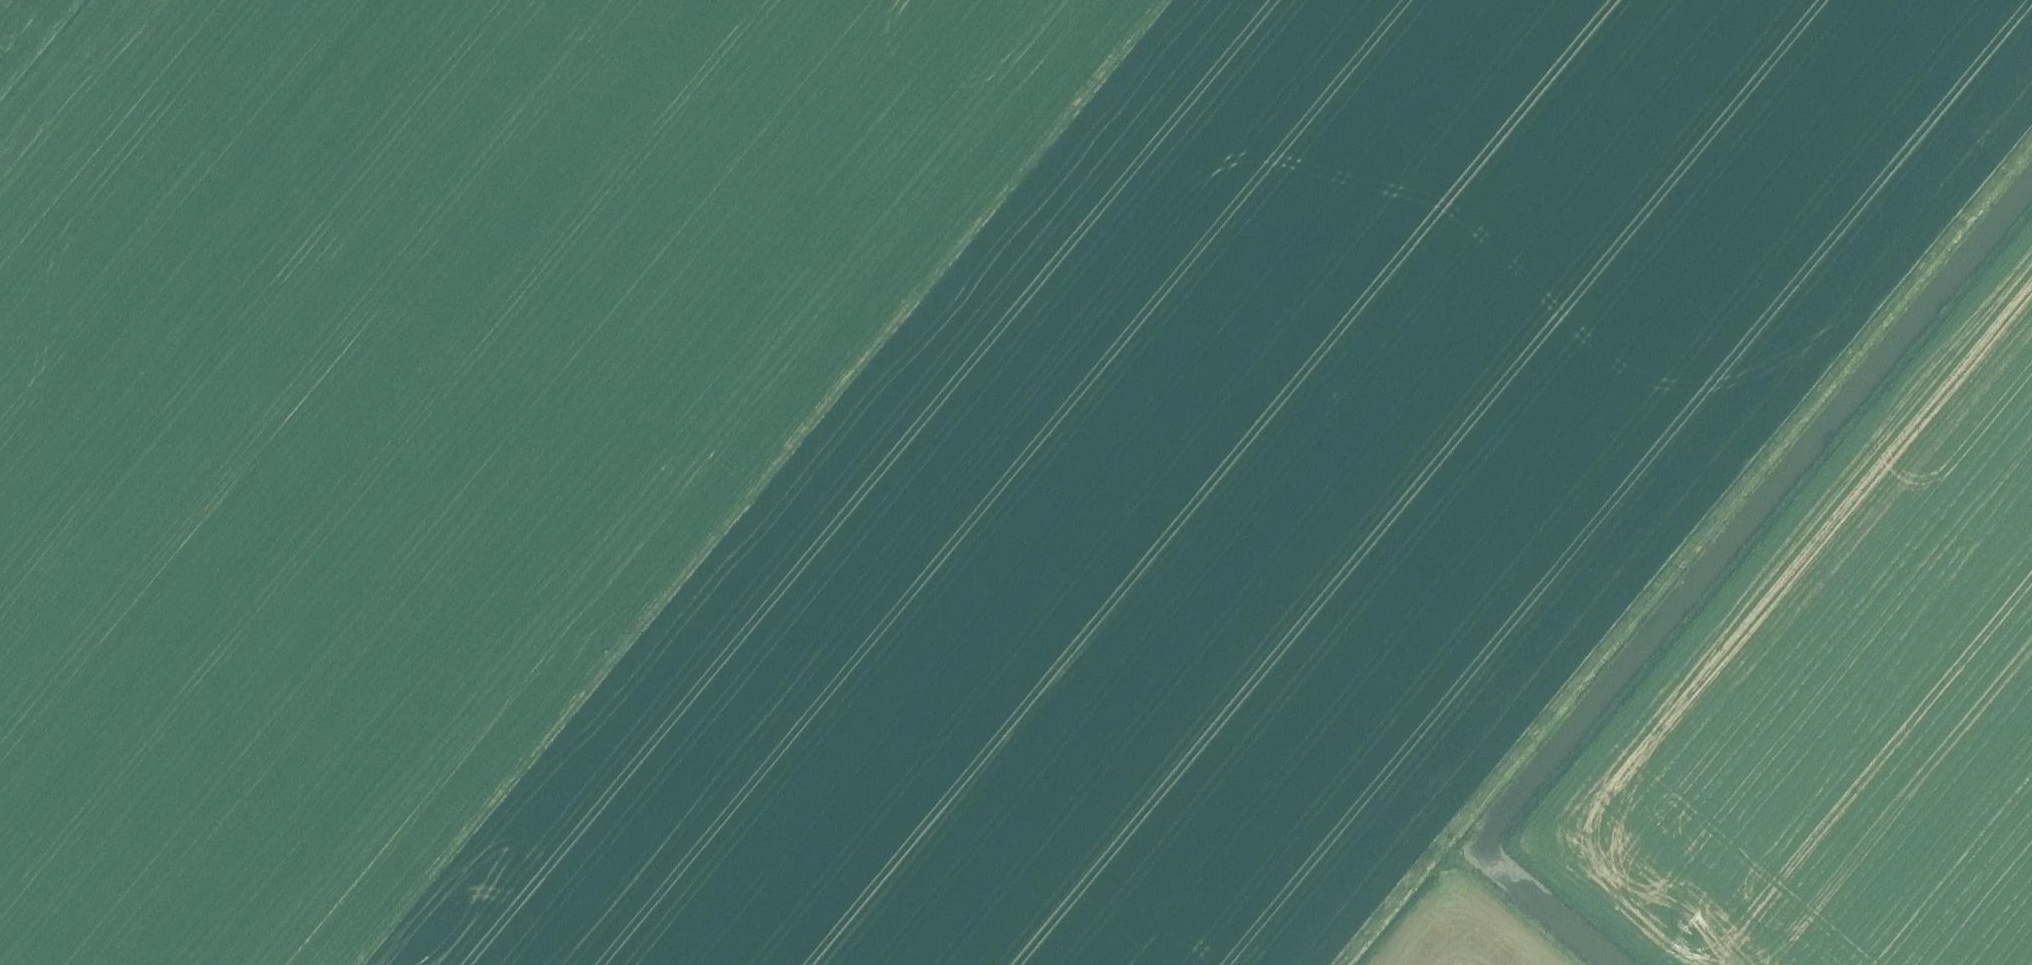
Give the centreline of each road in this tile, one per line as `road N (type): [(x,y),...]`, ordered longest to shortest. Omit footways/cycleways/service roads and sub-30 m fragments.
road 1 (track): [(1160,0),(352,964)]

